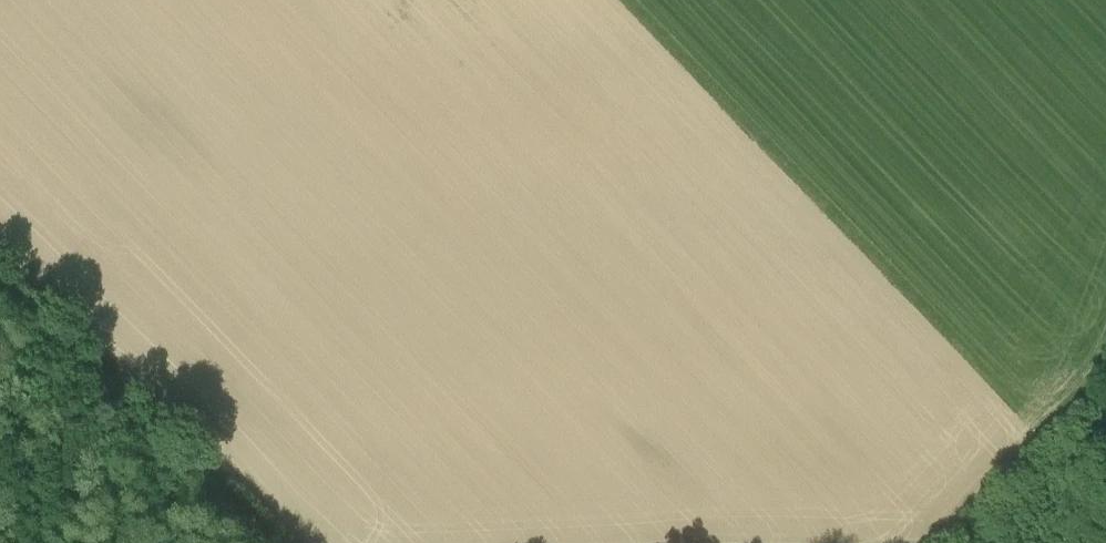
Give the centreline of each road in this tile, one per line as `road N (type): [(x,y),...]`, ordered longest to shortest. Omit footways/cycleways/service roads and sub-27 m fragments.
road 1 (track): [(270,542),(0,269)]

